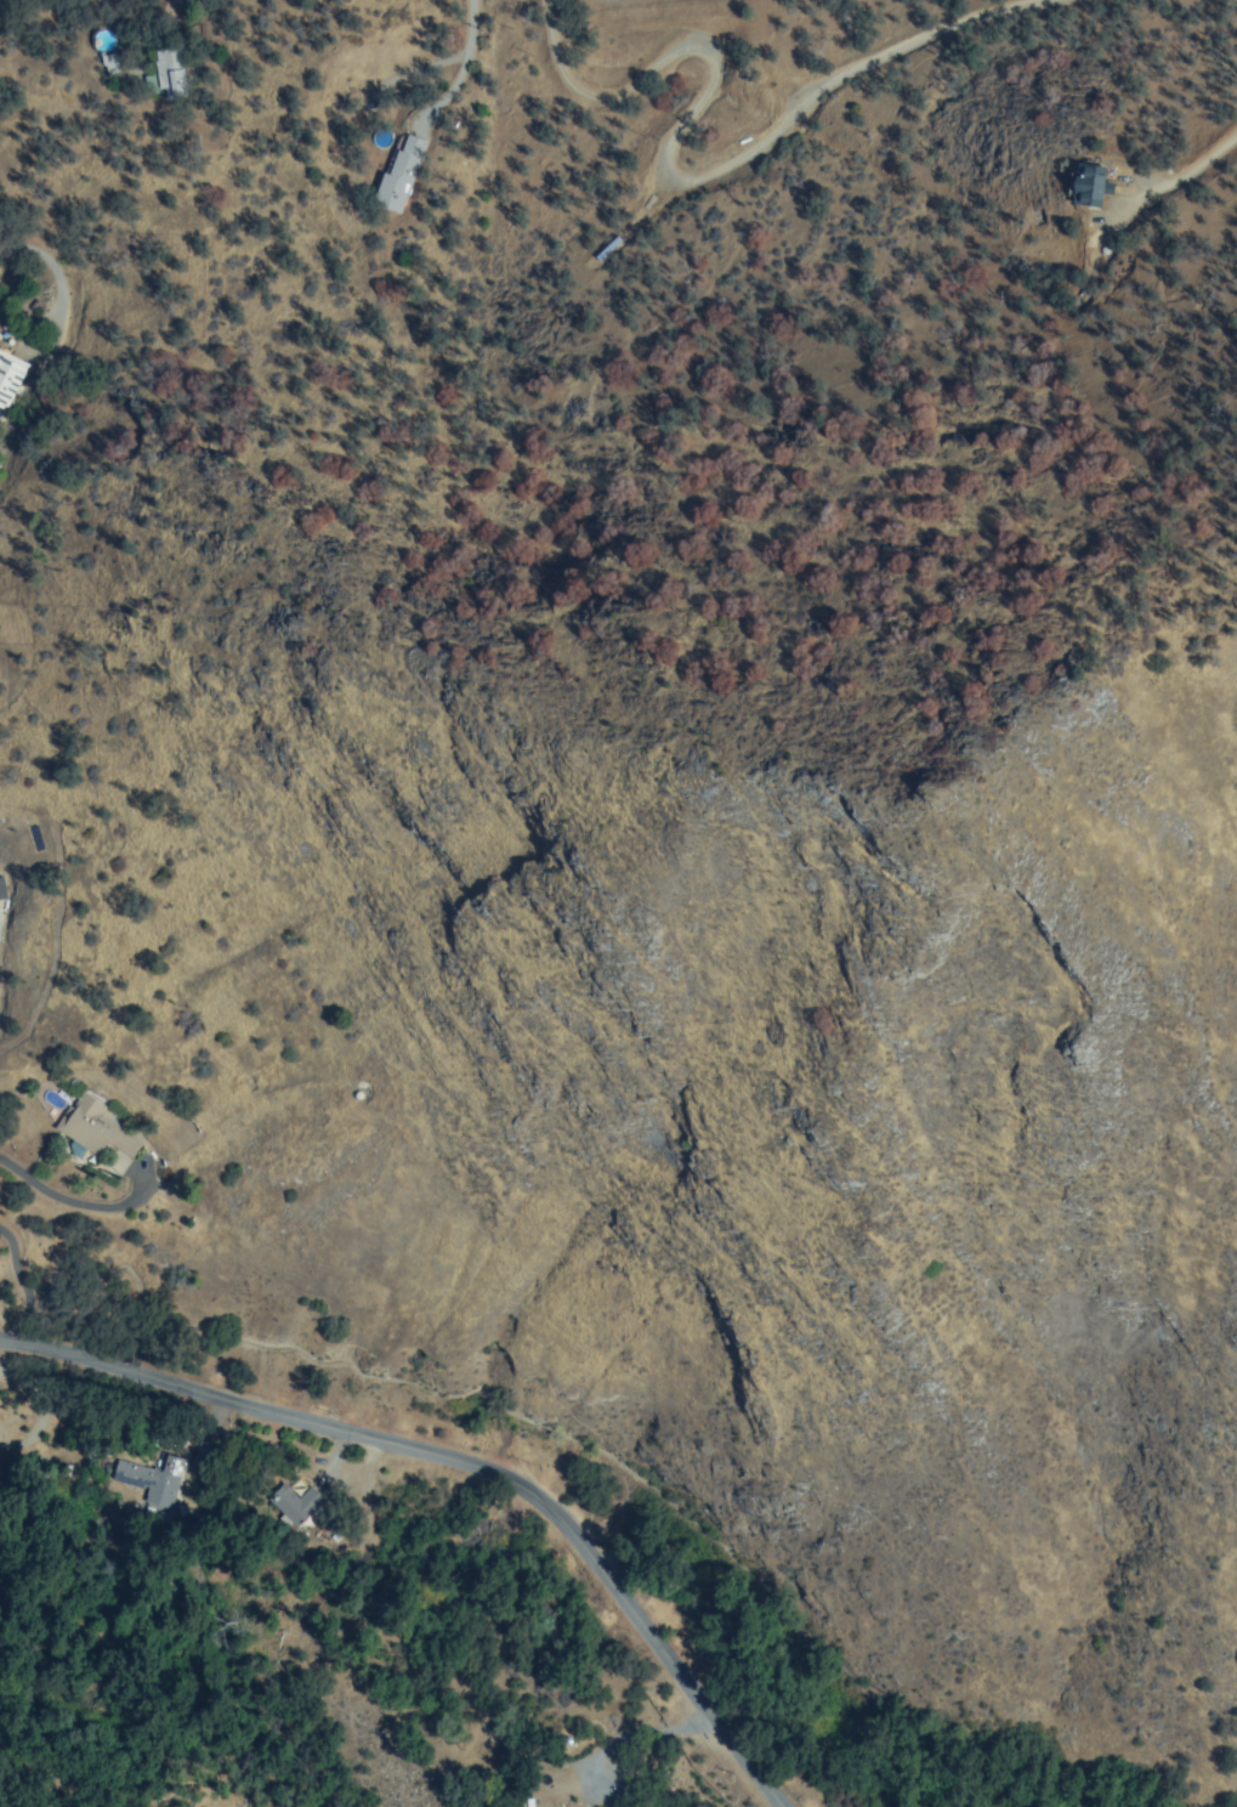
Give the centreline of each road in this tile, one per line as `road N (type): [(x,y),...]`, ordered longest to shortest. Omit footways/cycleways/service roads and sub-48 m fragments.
road 1 (tertiary): [(0,1343),(47,1347),(435,1456),(509,1485),(594,1562),(780,1806)]
road 2 (residential): [(1068,0),(849,63),(722,168),(694,176),(674,169),(673,151),(707,77),(700,49),(585,94),(552,49),(545,0)]

